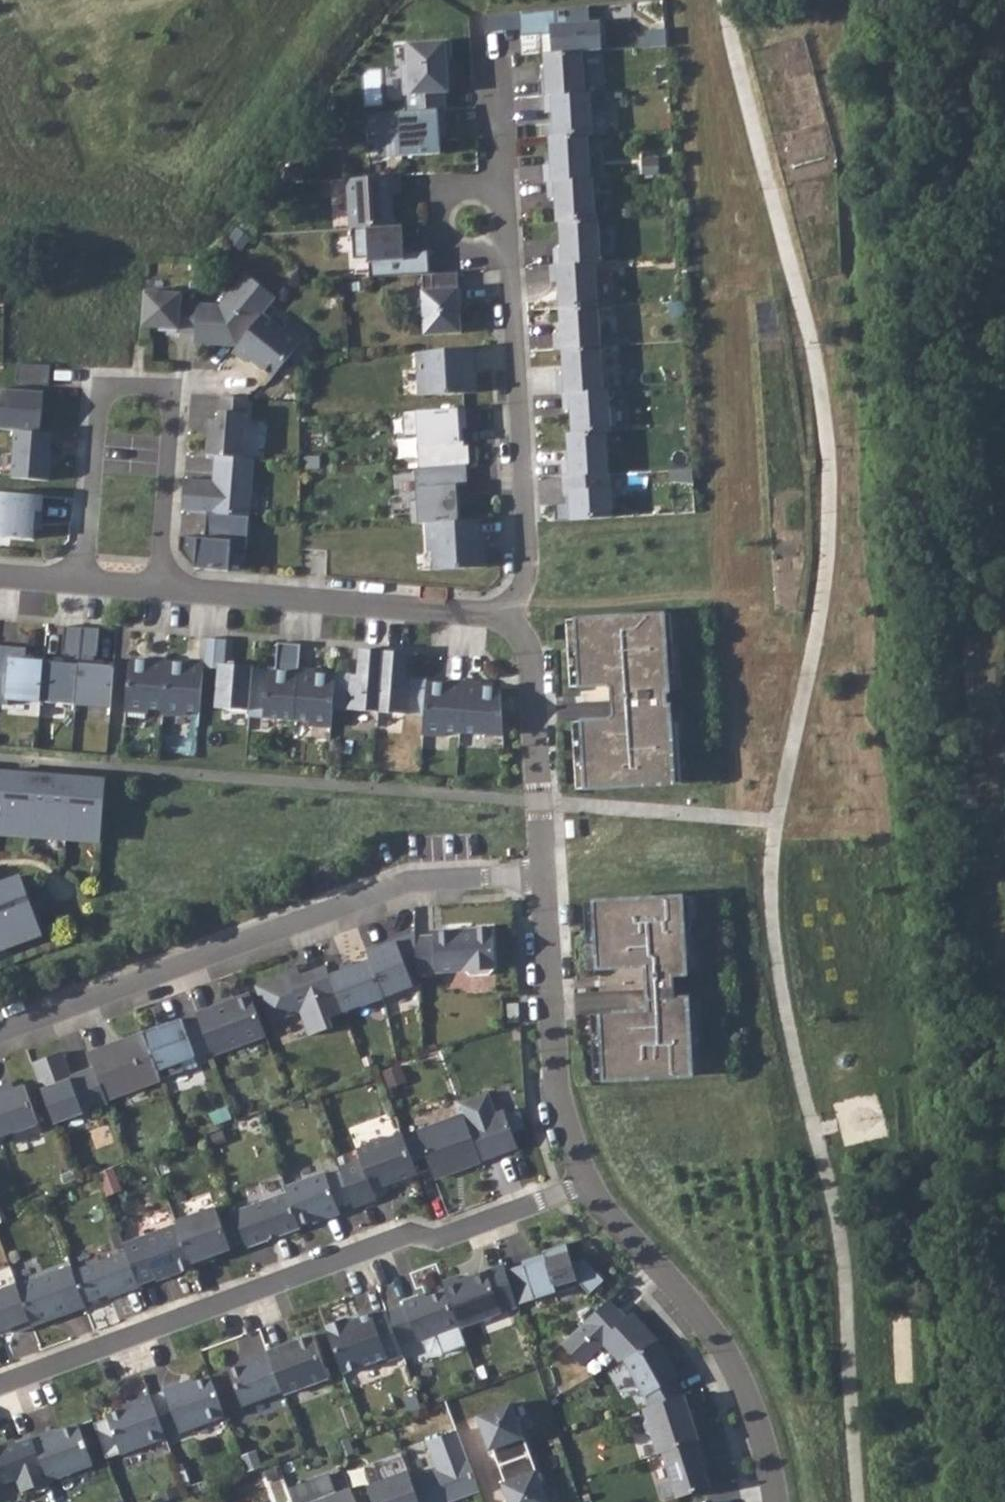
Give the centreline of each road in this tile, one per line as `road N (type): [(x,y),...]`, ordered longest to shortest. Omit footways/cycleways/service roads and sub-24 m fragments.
road 1 (residential): [(585,1186),(437,1242),(410,1236),(0,1388)]
road 2 (residential): [(497,36),(530,565),(511,614)]
road 3 (residential): [(542,873),(419,877),(386,886),(0,1034)]
road 4 (residential): [(84,581),(101,398),(113,387),(138,385),(163,393),(171,414),(158,587)]
road 5 (residential): [(774,1501),(753,1416),(684,1305),(585,1186)]
road 6 (residential): [(158,587),(511,614)]
road 7 (residential): [(585,1186),(555,1077),(542,873)]
road 8 (residential): [(542,873),(532,659),(511,614)]

